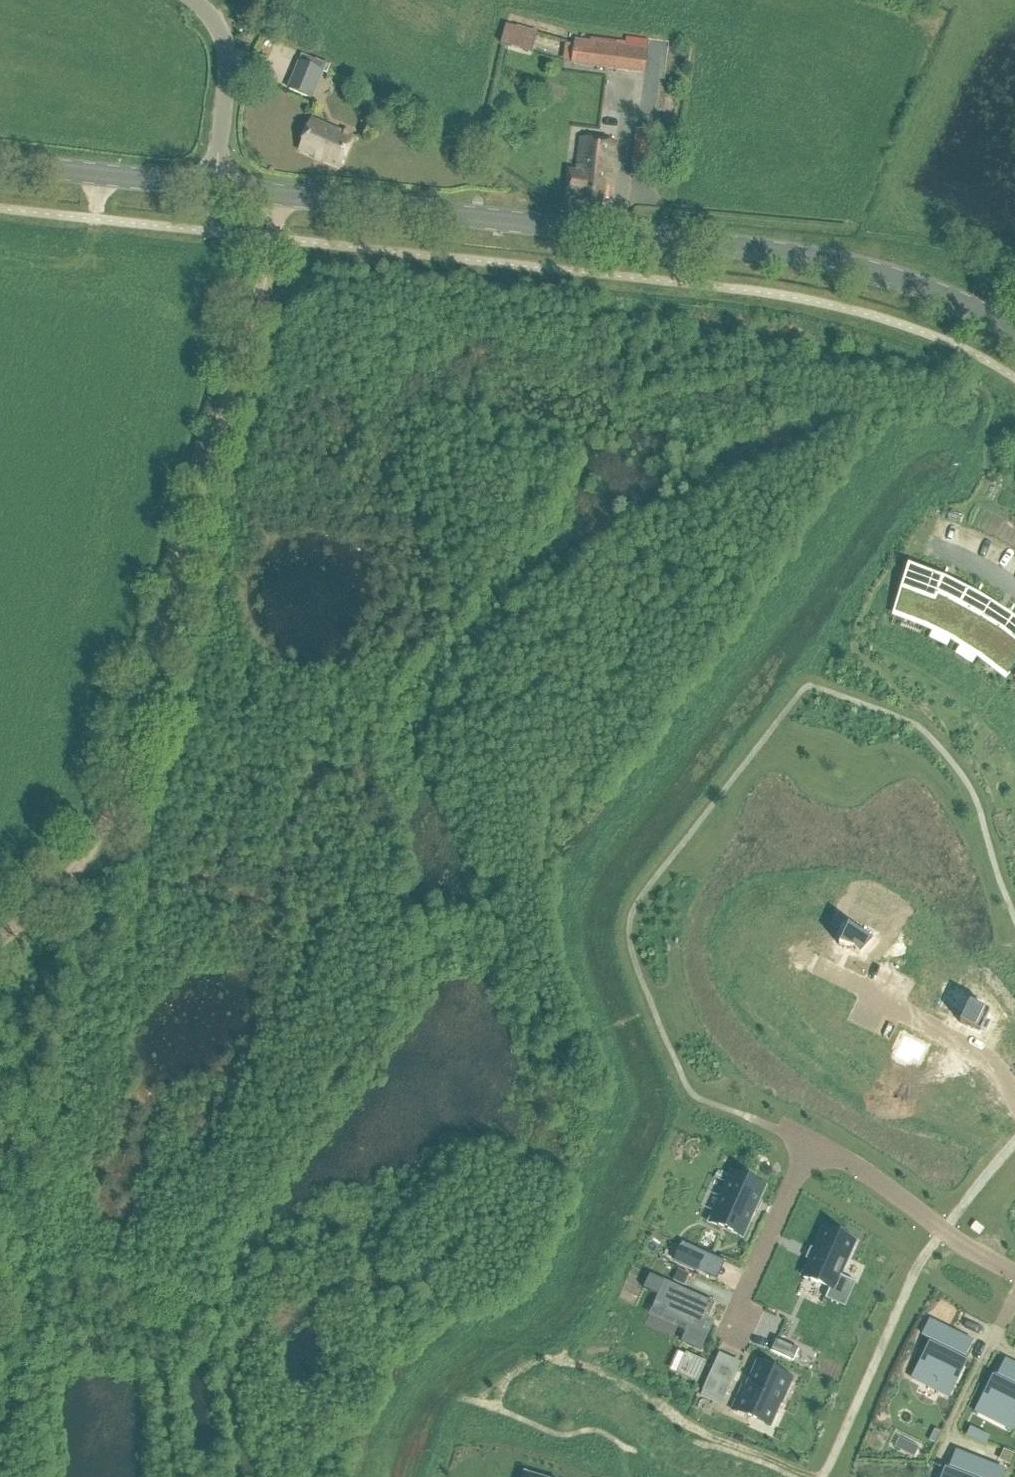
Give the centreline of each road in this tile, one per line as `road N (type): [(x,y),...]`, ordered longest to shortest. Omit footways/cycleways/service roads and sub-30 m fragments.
road 1 (secondary): [(1014,331),(933,290),(848,265),(213,187)]
road 2 (track): [(272,239),(112,807),(63,885),(0,940)]
road 3 (residential): [(1014,1101),(978,1055),(811,963)]
road 4 (residential): [(1014,1273),(813,1144)]
road 5 (secondary): [(0,163),(213,187)]
road 6 (residential): [(813,1144),(732,1333)]
road 7 (unclassified): [(213,187),(225,61),(216,26),(193,0)]

